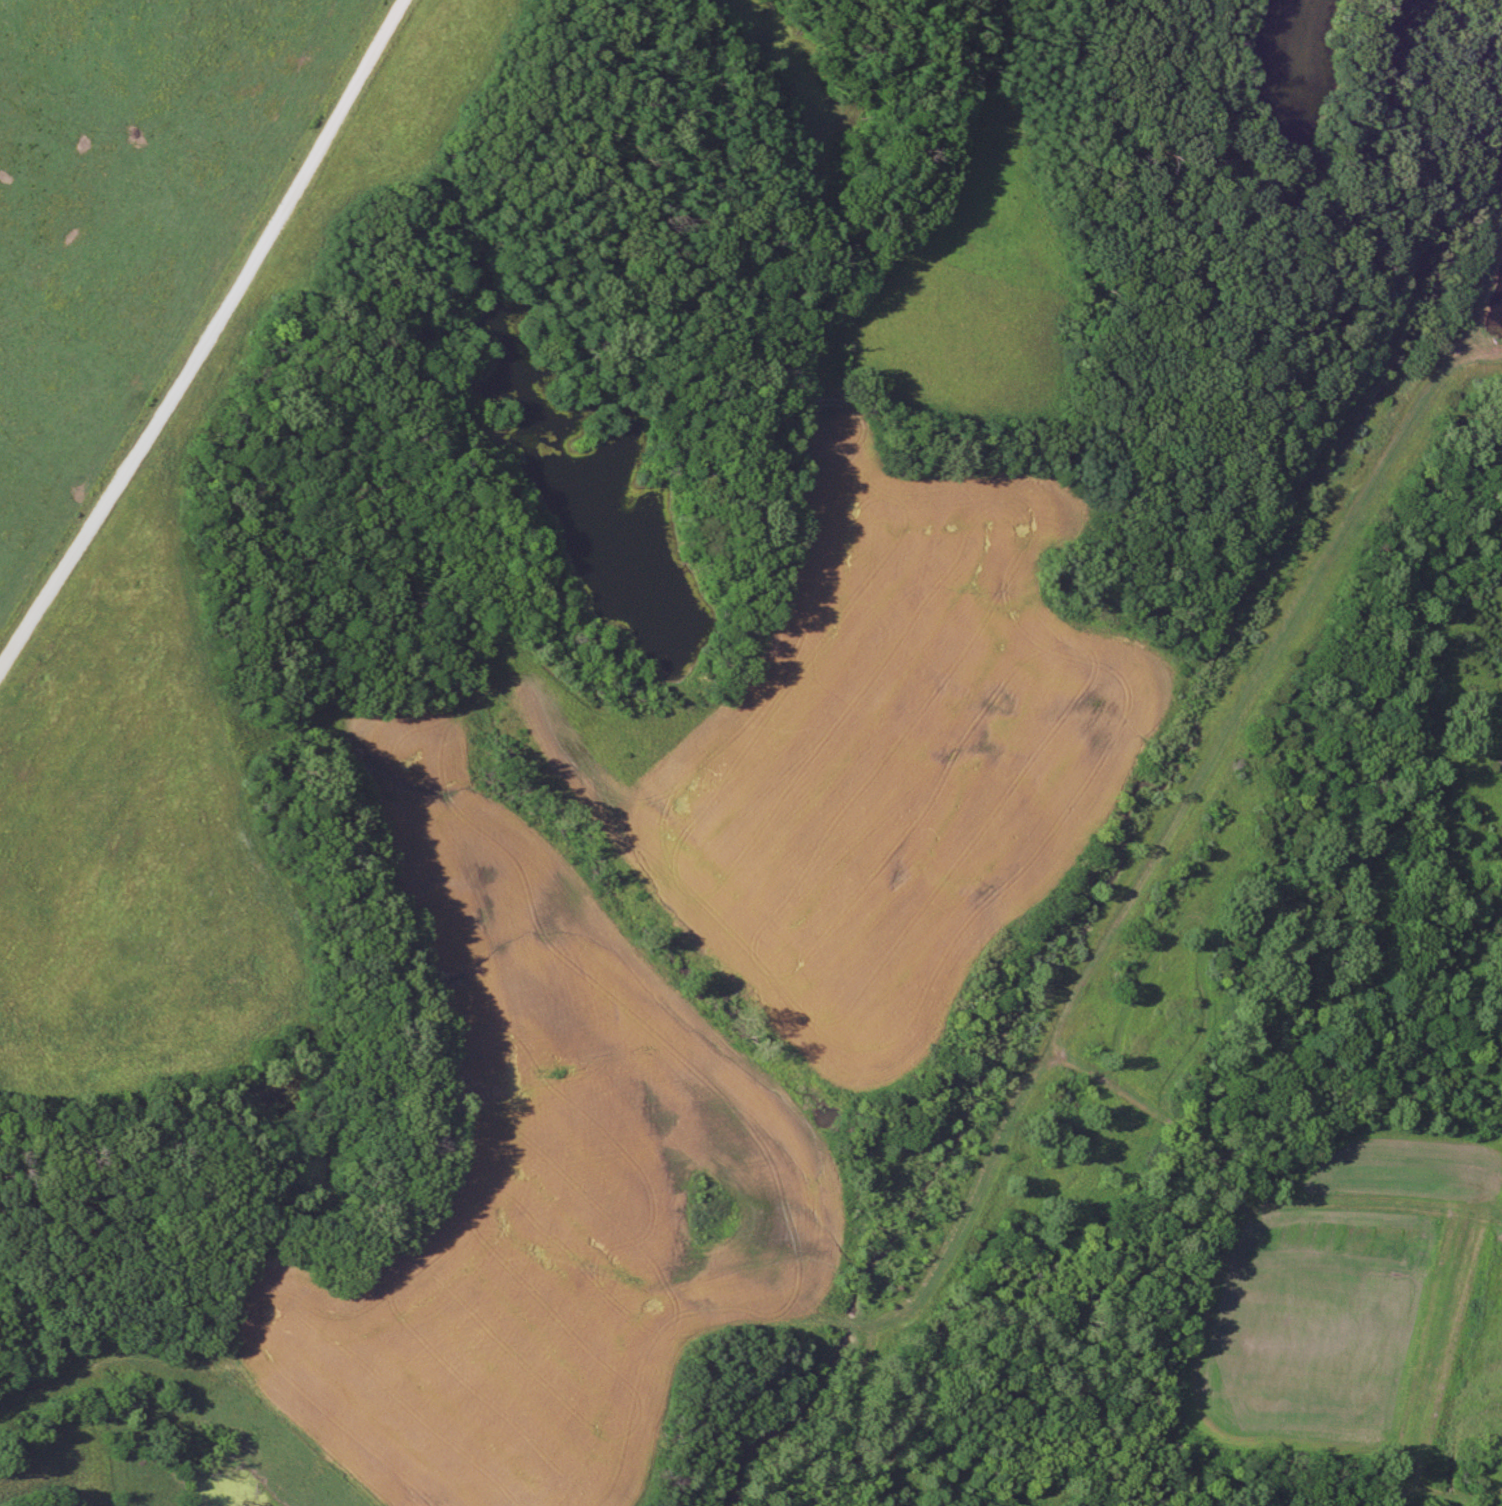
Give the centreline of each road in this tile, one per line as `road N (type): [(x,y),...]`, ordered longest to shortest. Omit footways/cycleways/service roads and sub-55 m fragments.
road 1 (residential): [(0,669),(403,0)]
road 2 (residential): [(0,1395),(85,1353),(146,1339),(247,1332)]

